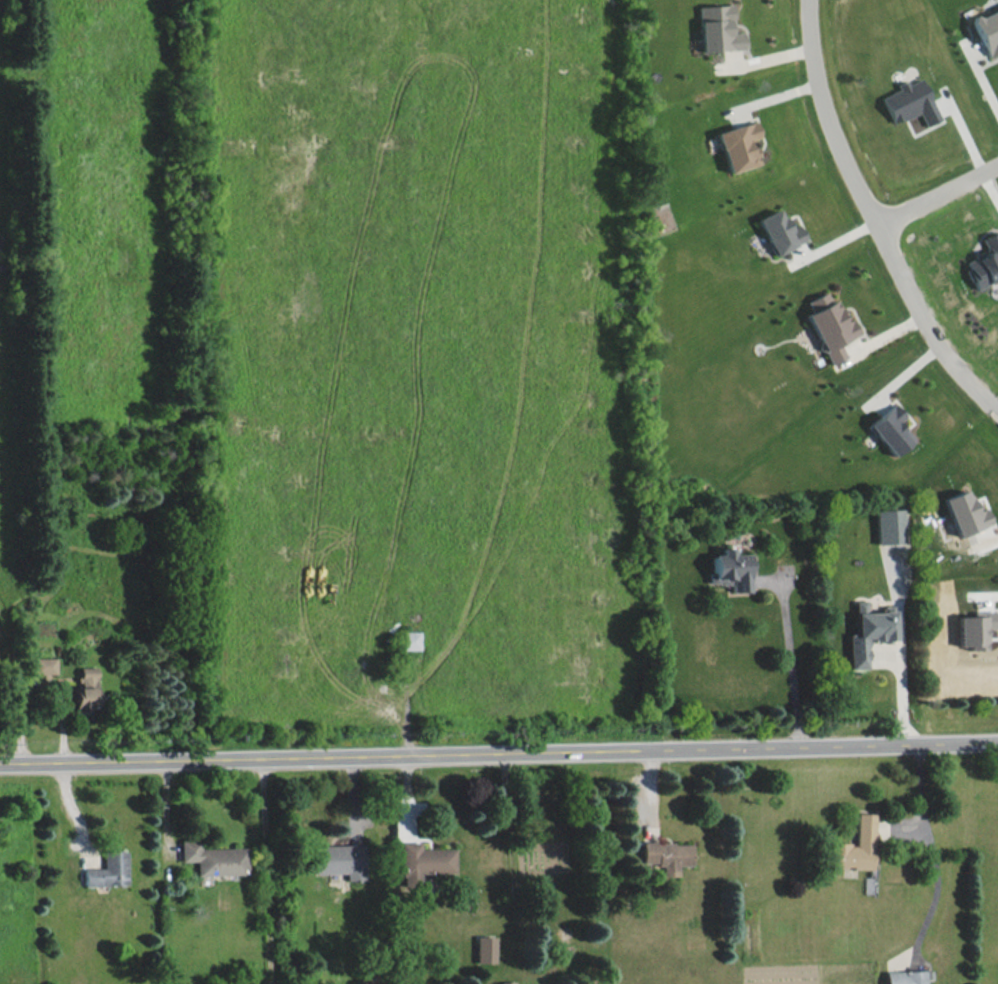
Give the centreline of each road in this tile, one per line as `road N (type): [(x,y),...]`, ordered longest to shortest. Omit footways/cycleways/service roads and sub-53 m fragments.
road 1 (tertiary): [(0,764),(997,746)]
road 2 (residential): [(441,0),(455,516),(444,595),(421,627)]
road 3 (residential): [(997,405),(936,336),(831,126),(809,26),(811,0)]
road 4 (residential): [(0,307),(70,294),(452,287)]
road 5 (residential): [(885,236),(997,178)]

